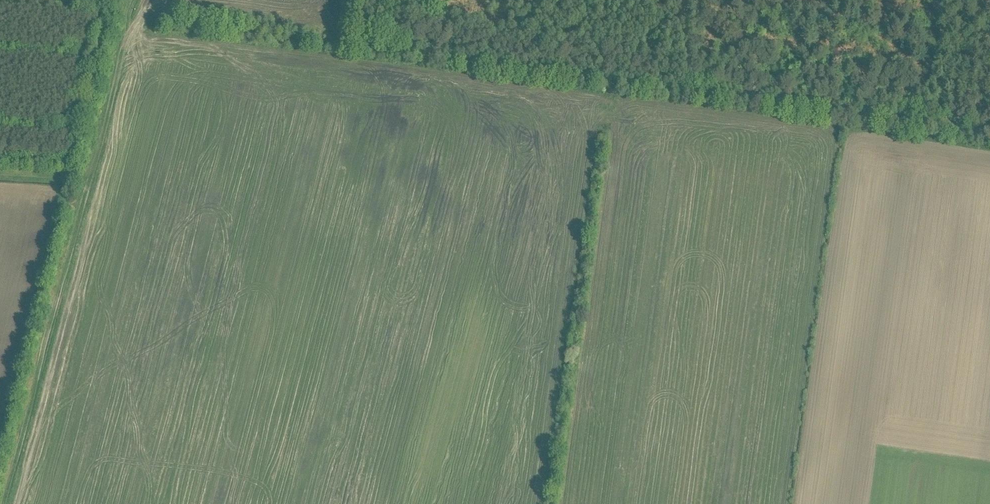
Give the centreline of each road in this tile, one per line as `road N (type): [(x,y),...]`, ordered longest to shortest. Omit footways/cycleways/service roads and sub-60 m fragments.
road 1 (track): [(130,18),(989,132)]
road 2 (track): [(134,0),(1,503)]

